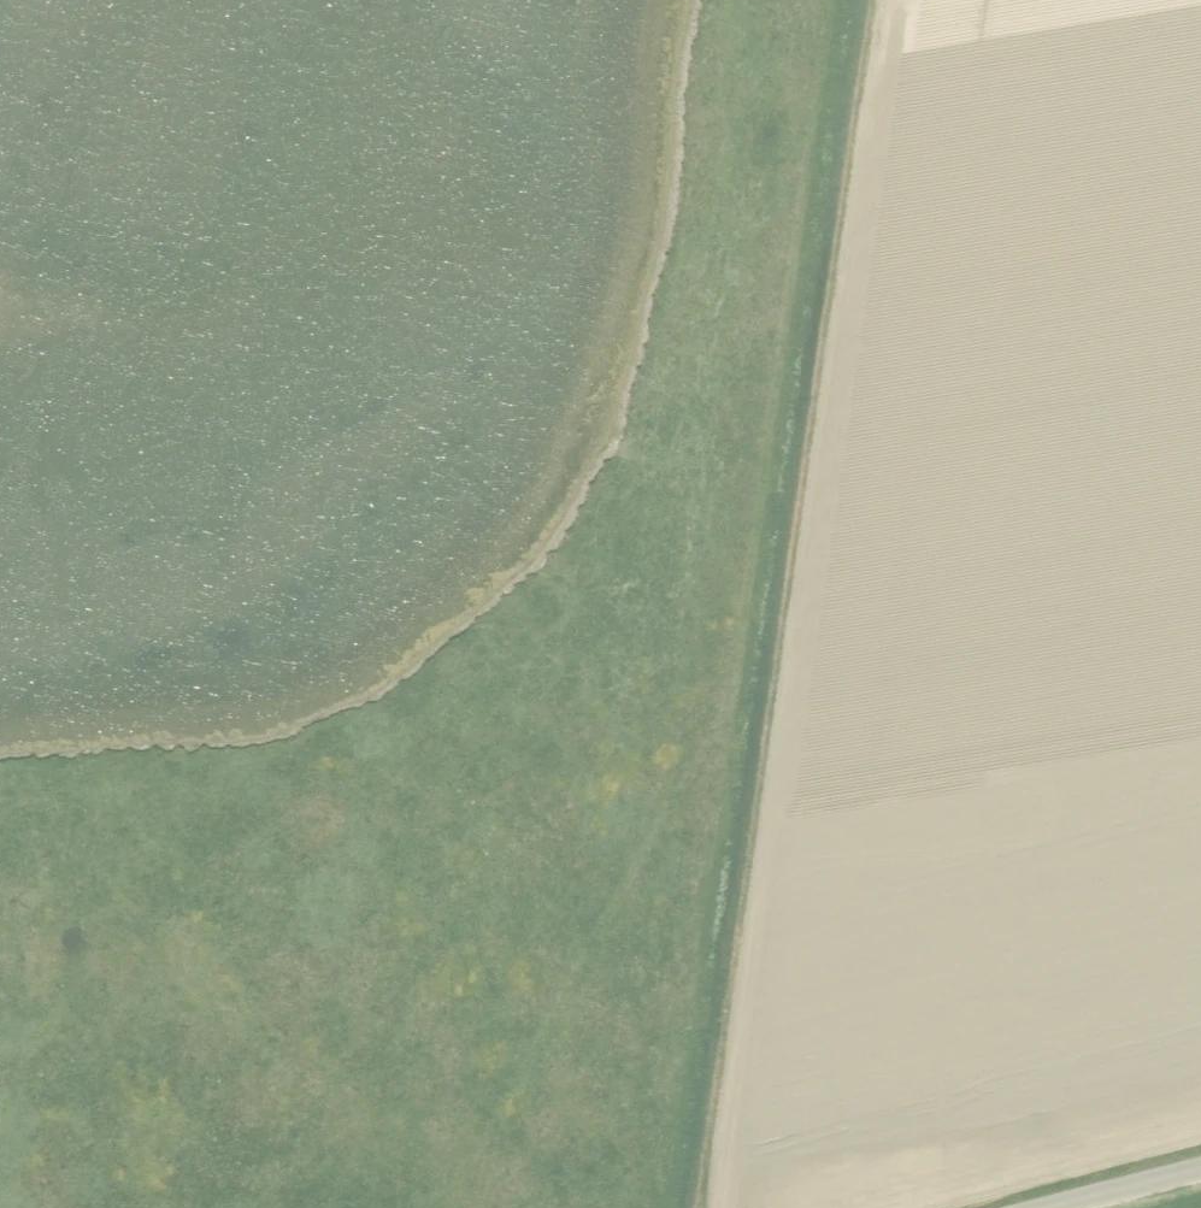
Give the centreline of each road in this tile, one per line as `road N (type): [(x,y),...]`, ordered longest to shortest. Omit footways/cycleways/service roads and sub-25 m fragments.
road 1 (unclassified): [(1200,1165),(1040,1207)]

